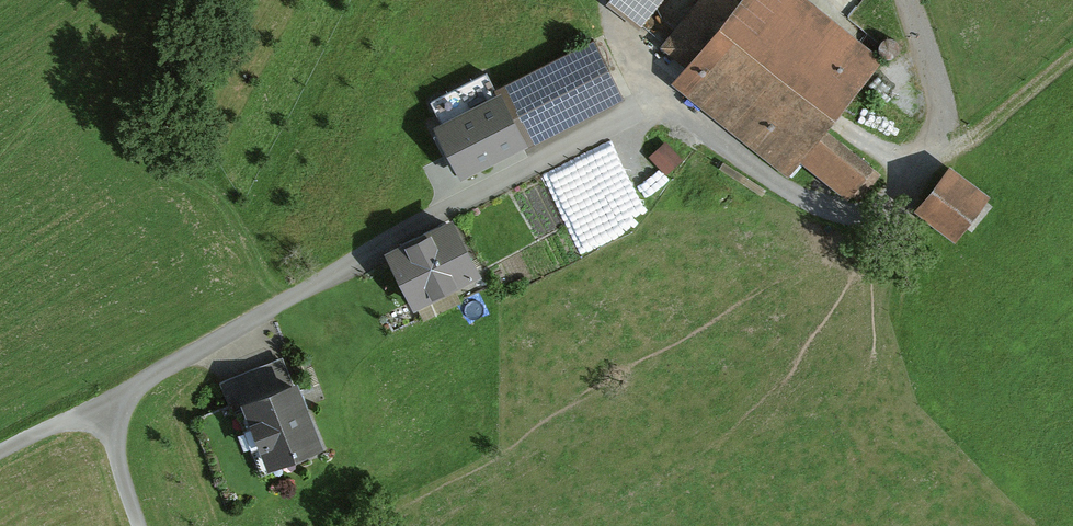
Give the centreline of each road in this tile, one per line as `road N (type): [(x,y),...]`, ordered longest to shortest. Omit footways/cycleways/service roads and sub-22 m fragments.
road 1 (track): [(646,103),(100,405)]
road 2 (track): [(646,103),(854,219),(889,203),(930,138),(936,108),(913,0)]
road 3 (track): [(140,525),(100,405)]

